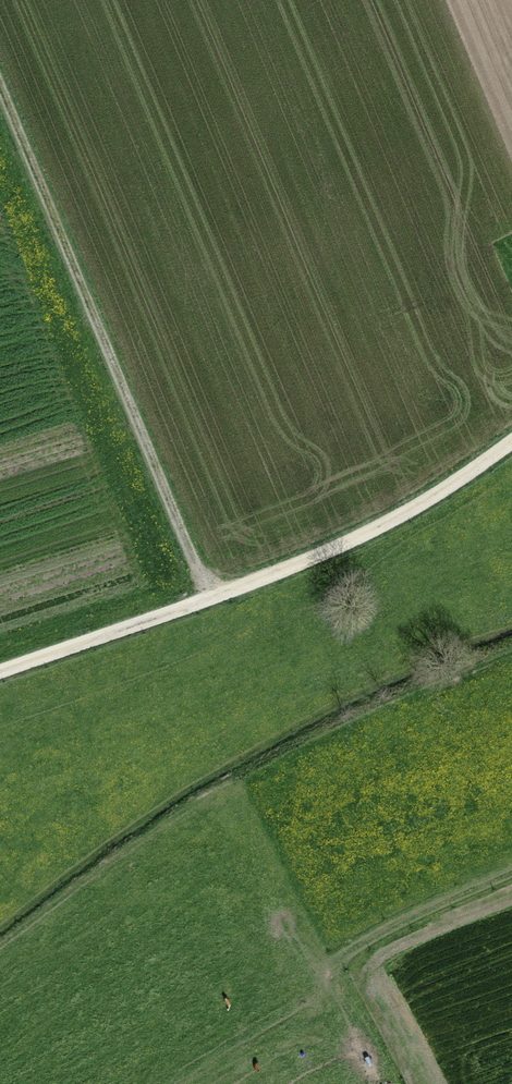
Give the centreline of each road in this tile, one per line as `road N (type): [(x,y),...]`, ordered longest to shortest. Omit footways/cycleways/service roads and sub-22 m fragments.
road 1 (track): [(511,440),(370,531),(0,677)]
road 2 (track): [(212,596),(0,77)]
road 3 (track): [(339,964),(422,910),(511,870)]

